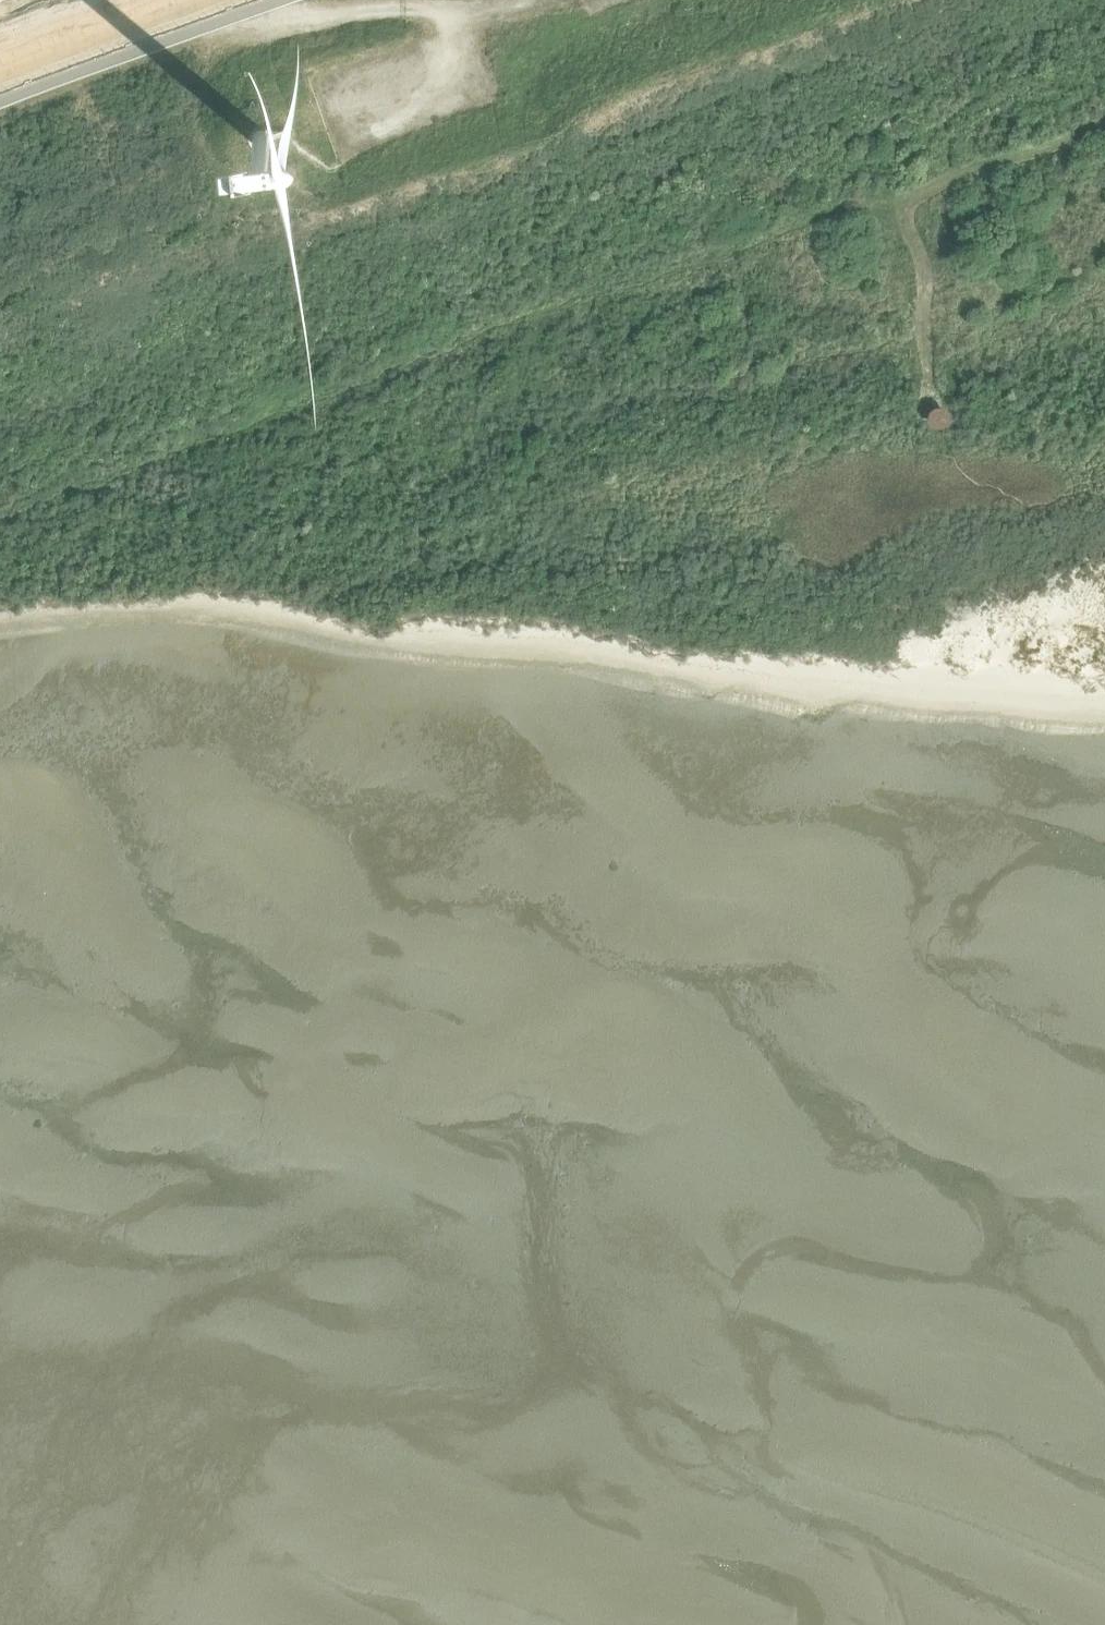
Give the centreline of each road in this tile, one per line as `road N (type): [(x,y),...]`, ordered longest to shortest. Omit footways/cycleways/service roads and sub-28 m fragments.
road 1 (unclassified): [(0,89),(256,0)]

